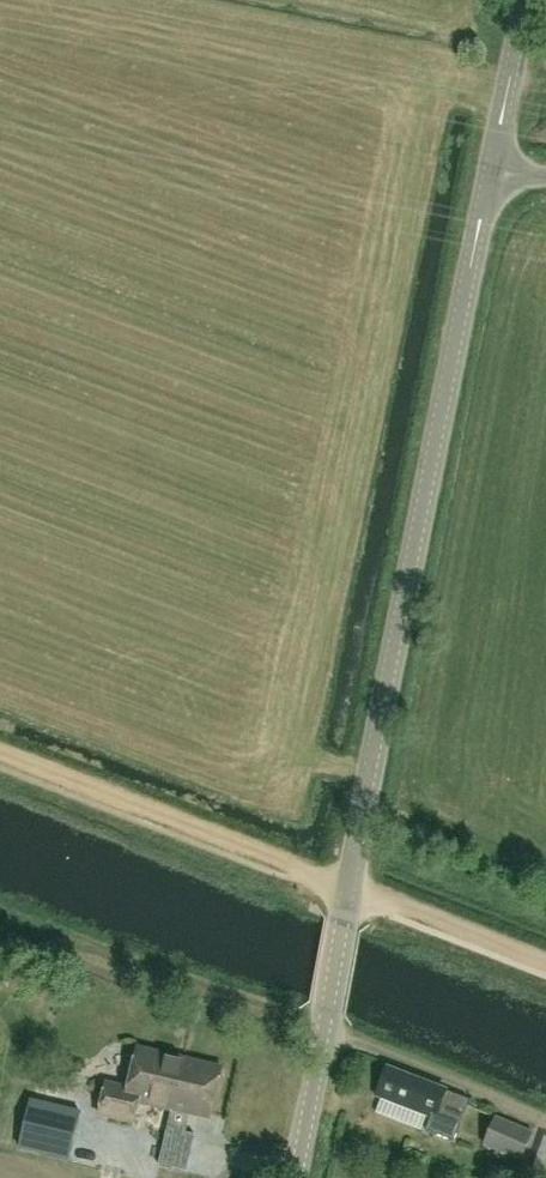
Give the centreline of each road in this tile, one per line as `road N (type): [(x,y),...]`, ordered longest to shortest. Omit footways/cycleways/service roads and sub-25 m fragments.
road 1 (tertiary): [(349,887),(485,176)]
road 2 (track): [(0,753),(349,887)]
road 3 (tertiary): [(296,1177),(349,887)]
road 4 (tertiary): [(485,176),(523,0)]
road 5 (track): [(545,962),(391,902)]

